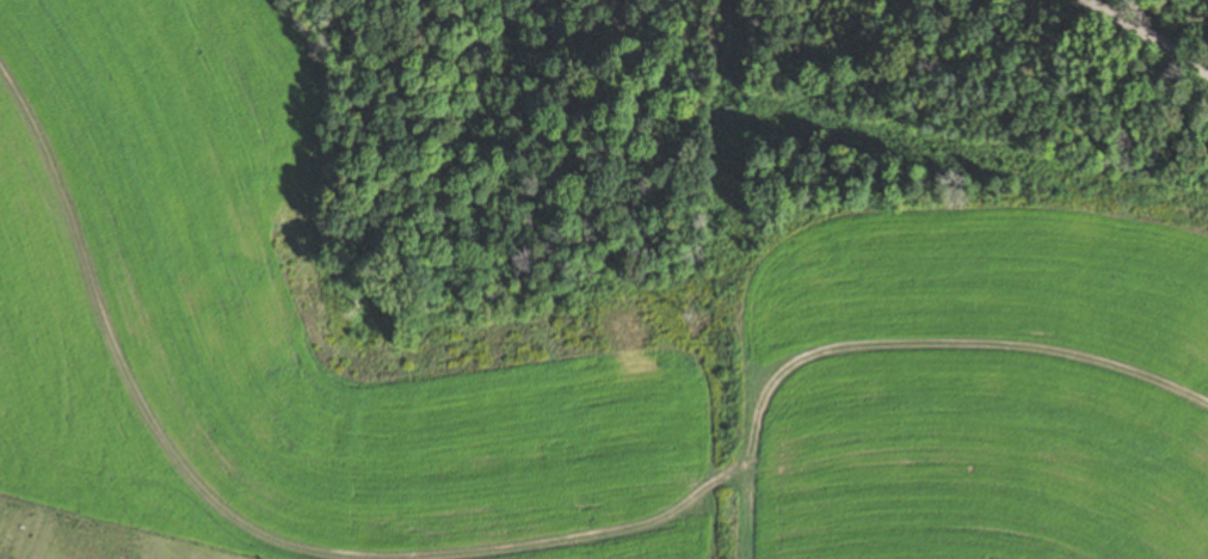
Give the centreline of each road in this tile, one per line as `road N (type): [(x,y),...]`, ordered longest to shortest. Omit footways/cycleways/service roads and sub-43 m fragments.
road 1 (residential): [(1207,76),(1078,0)]

